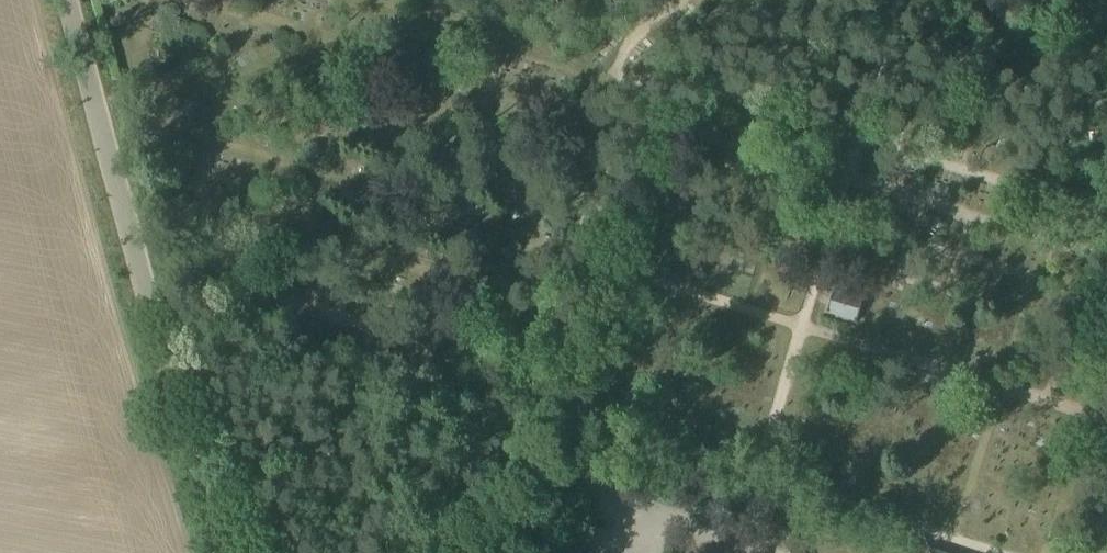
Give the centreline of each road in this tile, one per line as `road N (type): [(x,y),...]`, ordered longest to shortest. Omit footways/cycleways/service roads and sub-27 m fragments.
road 1 (unclassified): [(208,552),(60,0)]

